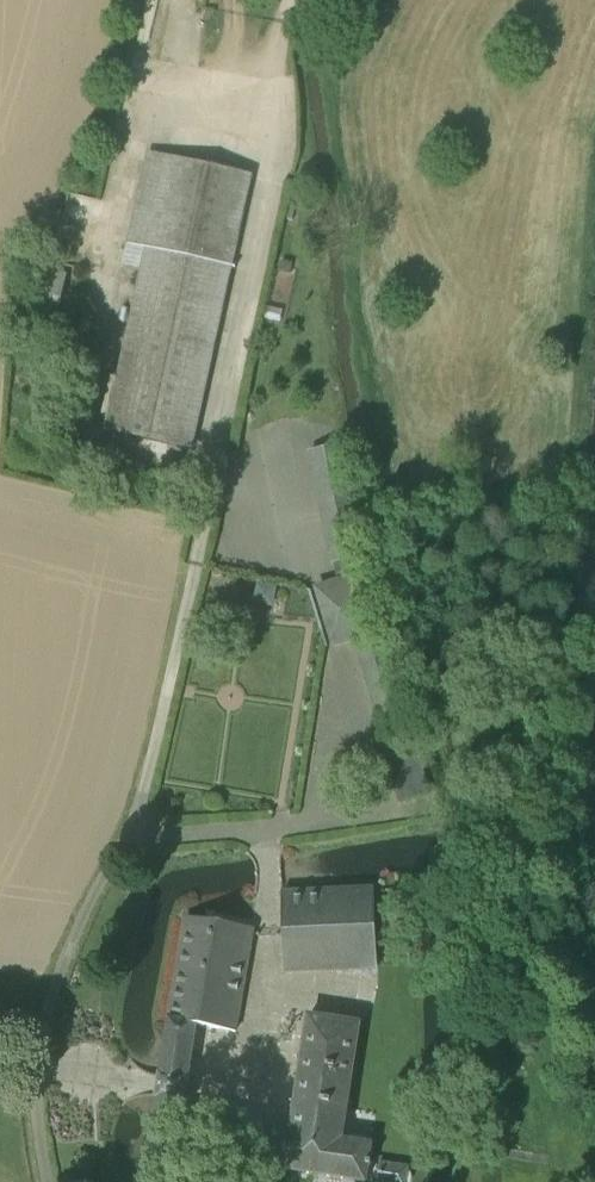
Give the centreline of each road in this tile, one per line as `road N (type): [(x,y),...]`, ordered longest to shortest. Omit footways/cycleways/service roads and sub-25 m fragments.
road 1 (track): [(273,150),(163,121),(187,0)]

